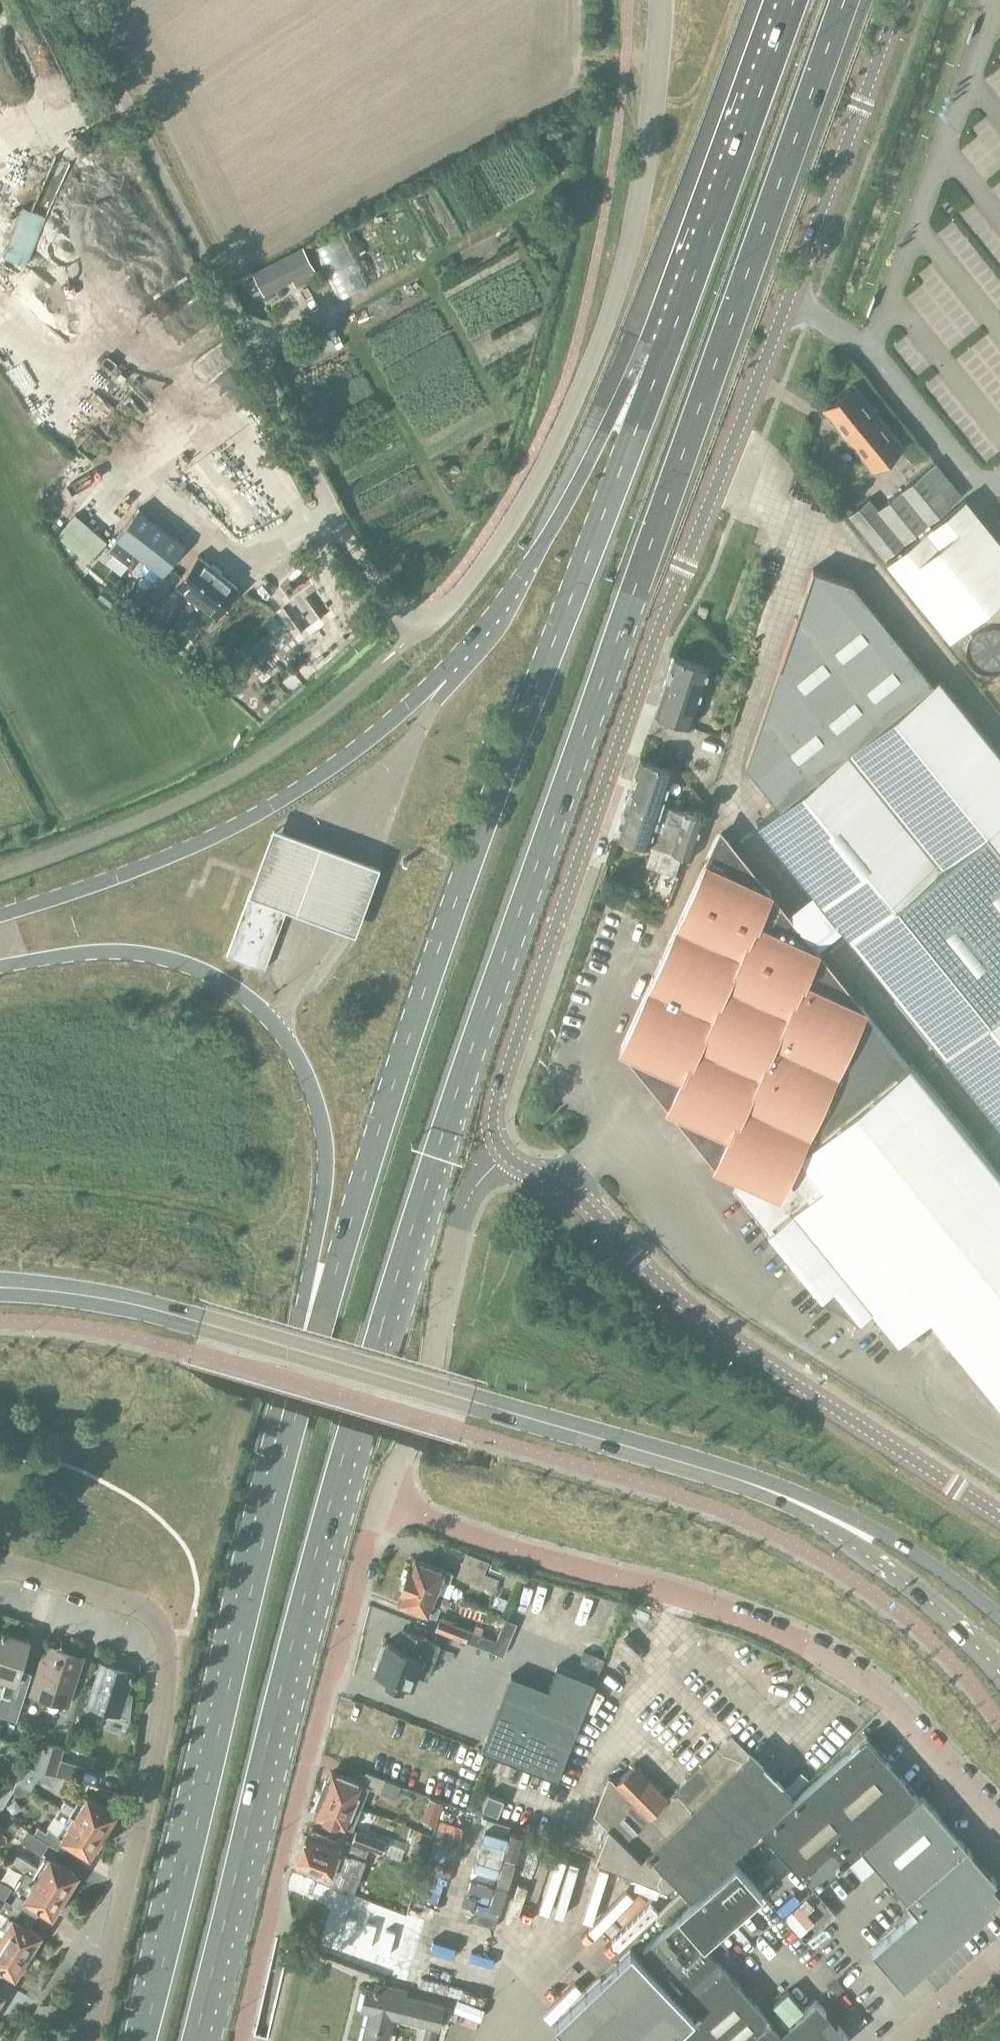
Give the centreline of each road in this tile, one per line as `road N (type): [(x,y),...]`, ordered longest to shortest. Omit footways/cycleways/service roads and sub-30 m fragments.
road 1 (primary): [(193,2040),(339,1468),(435,1154),(844,0)]
road 2 (tertiary): [(506,1155),(493,1127),(499,1089),(653,640),(899,0)]
road 3 (primary): [(663,358),(438,950),(295,1418)]
road 4 (primary): [(663,358),(605,429),(539,552),(401,715),(238,824),(142,868),(0,914)]
road 5 (secondary): [(852,1530),(718,1472),(193,1319),(101,1298),(0,1288)]
road 6 (unclassified): [(421,627),(388,608),(335,514),(73,0)]
road 7 (unclassified): [(381,1500),(482,1539),(700,1602),(830,1655),(902,1714),(999,1817)]
road 8 (primary): [(0,966),(80,953),(156,955),(232,986),(279,1033),(313,1099),(325,1162),(295,1418)]
road 9 (unclassified): [(421,627),(472,583),(506,535),(606,334),(645,173),(659,0)]
road 10 (primary): [(295,1418),(142,2040)]
road 11 (tertiary): [(999,1515),(707,1324),(577,1197),(506,1155)]
road 12 (residential): [(87,2040),(150,1799),(164,1635),(160,1621),(130,1604),(0,1570)]
road 13 (unclassified): [(241,2040),(381,1500)]
road 14 (primary): [(793,0),(663,358)]
road 15 (unclassified): [(381,1500),(432,1367),(465,1206),(506,1155)]
road 16 (secondary): [(852,1530),(999,1668)]
road 17 (secondary): [(999,1617),(924,1560),(852,1530)]
road 18 (unclassified): [(999,1955),(901,2040)]

